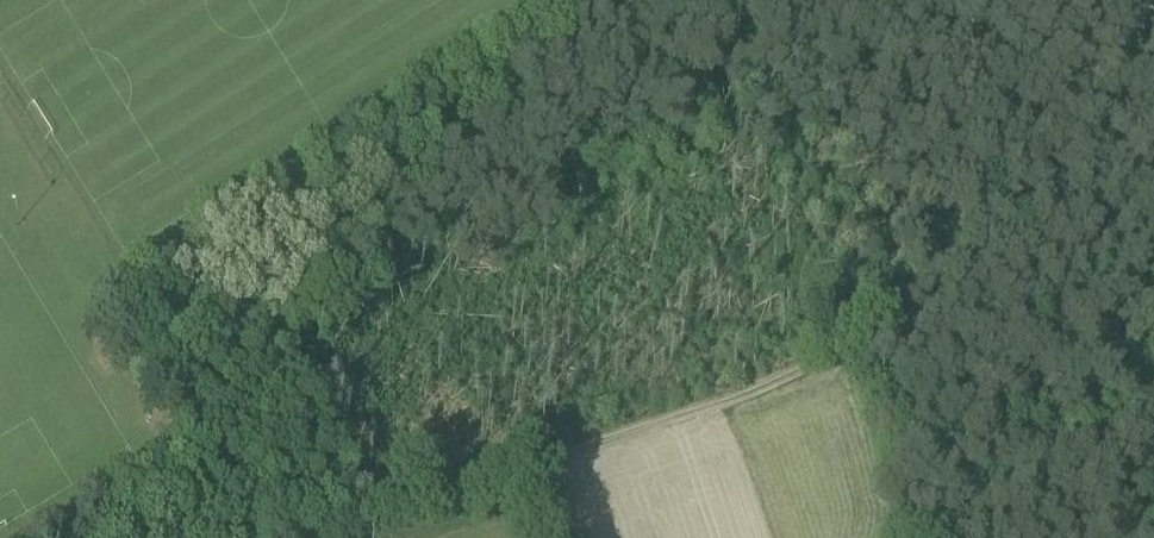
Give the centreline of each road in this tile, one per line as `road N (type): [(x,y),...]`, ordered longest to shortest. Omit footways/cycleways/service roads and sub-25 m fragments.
road 1 (track): [(1153,190),(920,314),(750,392),(324,537)]
road 2 (track): [(369,522),(296,345),(297,323),(363,275),(516,90),(559,74),(595,84),(610,76),(700,15),(701,0)]

